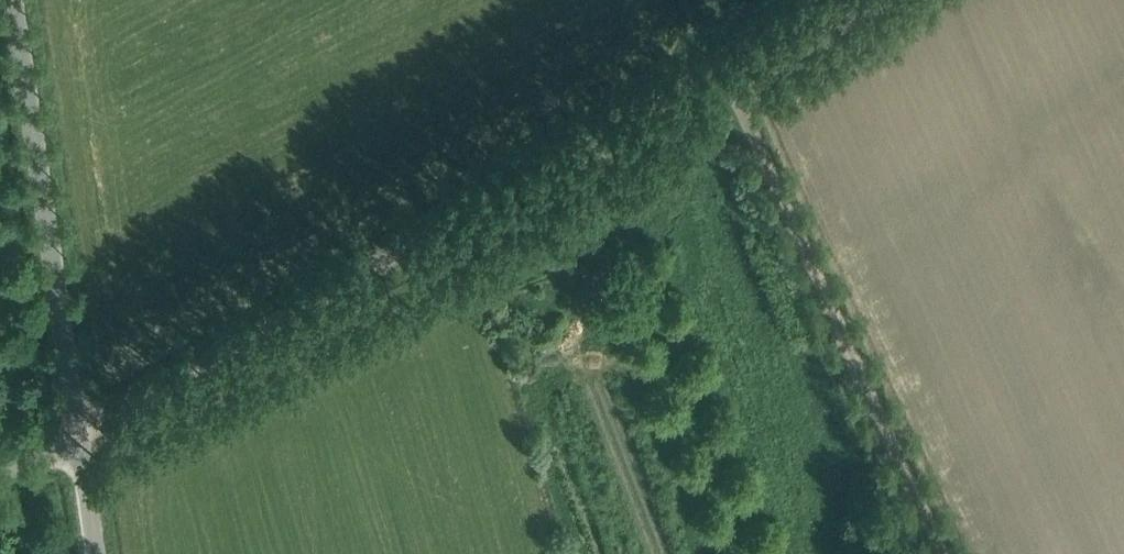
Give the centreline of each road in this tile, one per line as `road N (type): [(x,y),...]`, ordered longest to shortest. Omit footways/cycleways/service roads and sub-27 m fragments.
road 1 (track): [(693,47),(74,419)]
road 2 (track): [(693,47),(923,553)]
road 3 (unclassified): [(74,419),(7,0)]
road 4 (unclassified): [(94,553),(74,419)]

